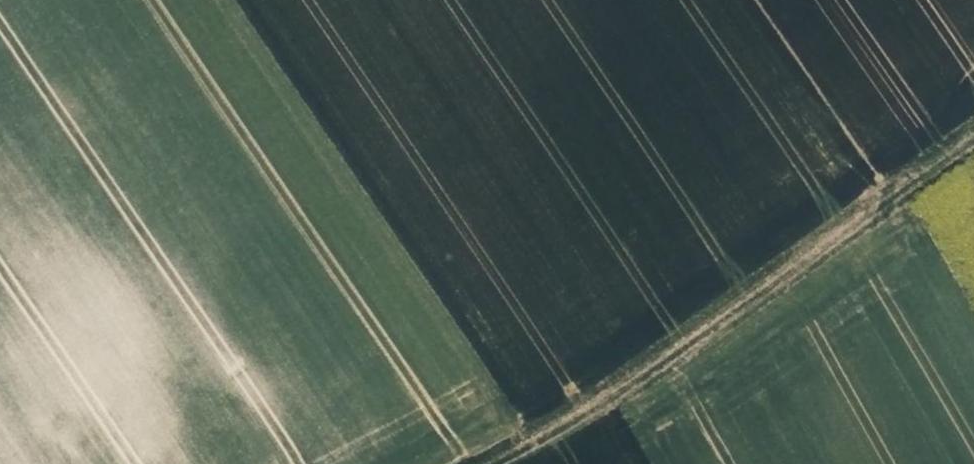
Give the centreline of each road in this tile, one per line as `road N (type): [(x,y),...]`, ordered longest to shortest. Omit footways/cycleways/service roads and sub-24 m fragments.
road 1 (track): [(493,463),(561,428),(973,135)]

